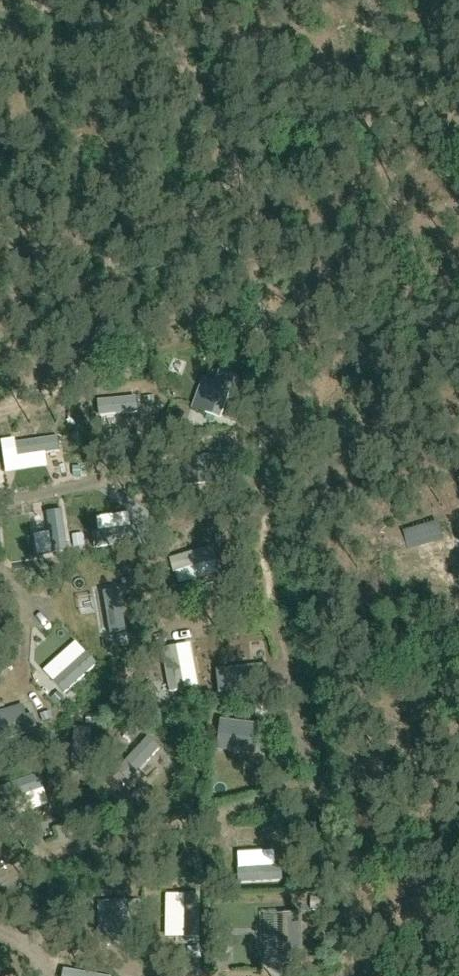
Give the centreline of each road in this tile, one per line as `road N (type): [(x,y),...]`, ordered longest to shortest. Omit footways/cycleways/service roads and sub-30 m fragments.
road 1 (track): [(288,800),(329,629),(399,477),(319,194)]
road 2 (track): [(0,403),(127,385),(241,336),(311,238),(354,0)]

